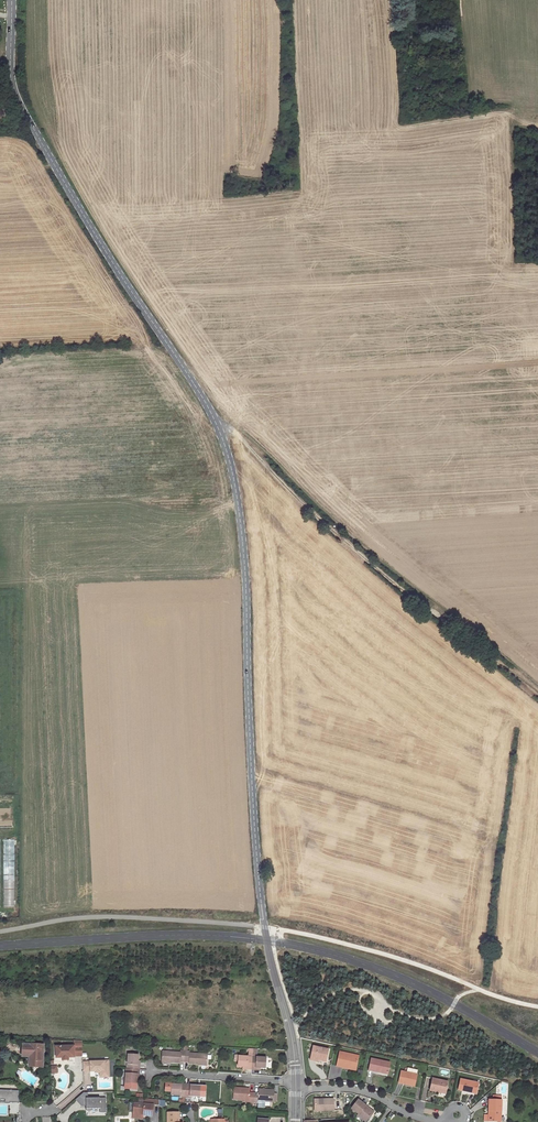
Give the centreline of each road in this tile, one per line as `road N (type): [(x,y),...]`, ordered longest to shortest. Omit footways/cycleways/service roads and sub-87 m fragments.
road 1 (tertiary): [(267,940),(235,475),(216,420),(108,257),(15,94),(11,0)]
road 2 (track): [(216,420),(398,587),(537,695)]
road 3 (unclassified): [(267,940),(414,984),(537,1052)]
road 4 (track): [(389,0),(400,128),(494,113),(537,126)]
road 5 (unclassified): [(0,945),(191,933),(267,940)]
road 6 (residential): [(297,1090),(340,1088),(406,1113),(455,1116)]
road 7 (residential): [(297,1082),(150,1073)]
road 8 (tertiary): [(297,1082),(267,940)]

